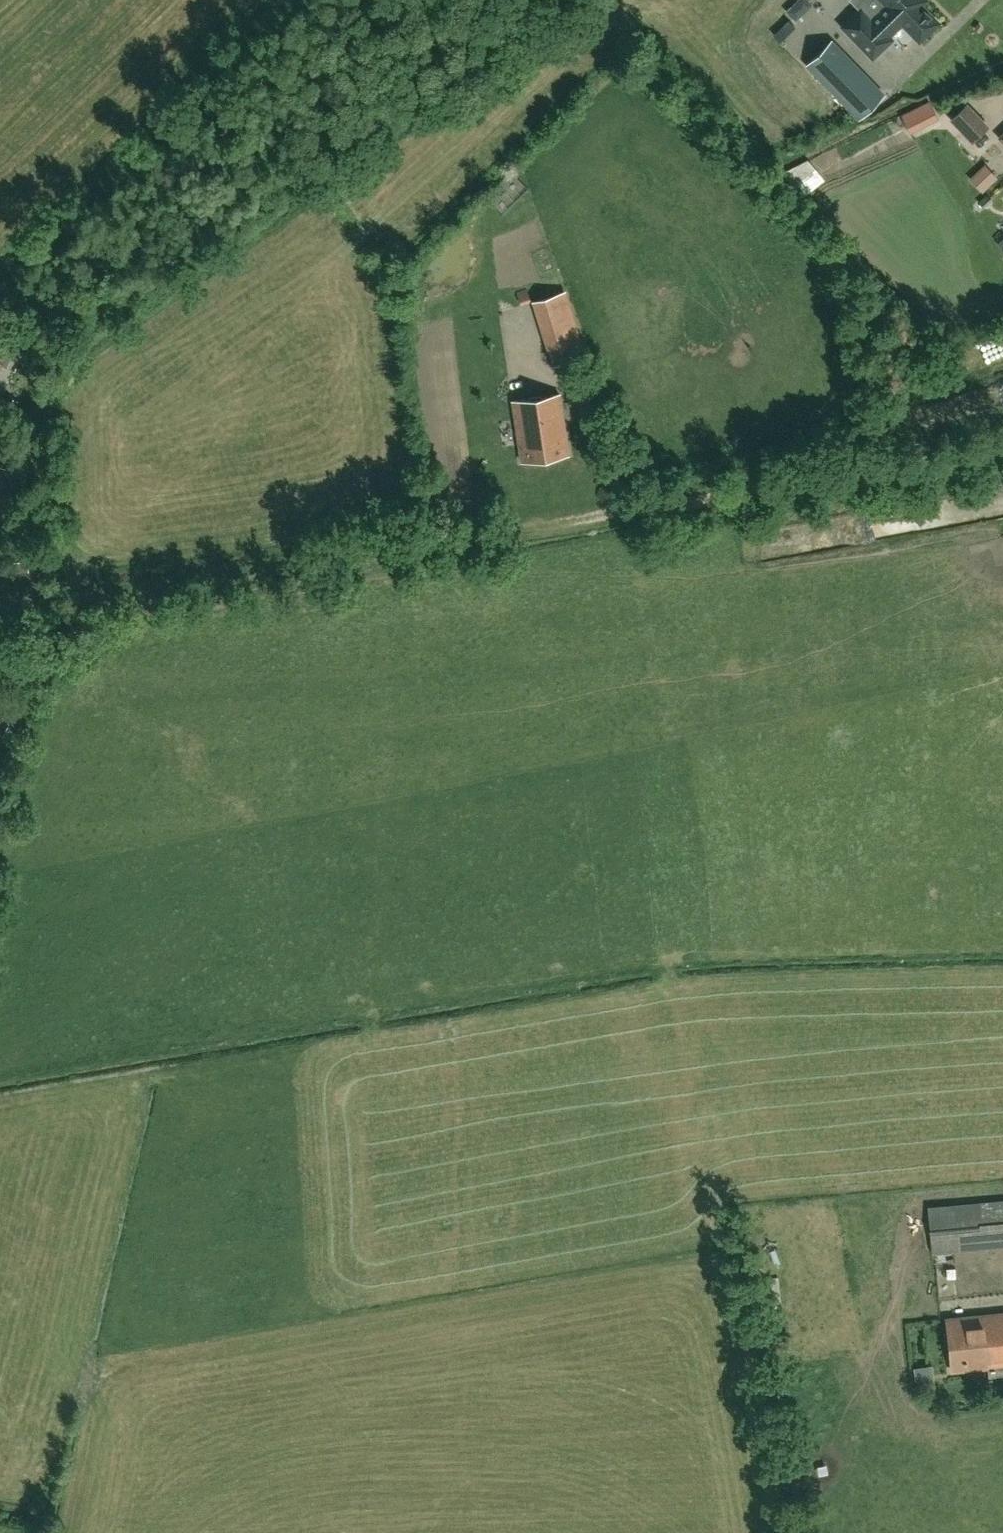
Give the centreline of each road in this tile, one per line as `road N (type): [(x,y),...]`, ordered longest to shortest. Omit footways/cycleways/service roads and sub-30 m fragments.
road 1 (track): [(82,596),(953,463),(1002,446)]

